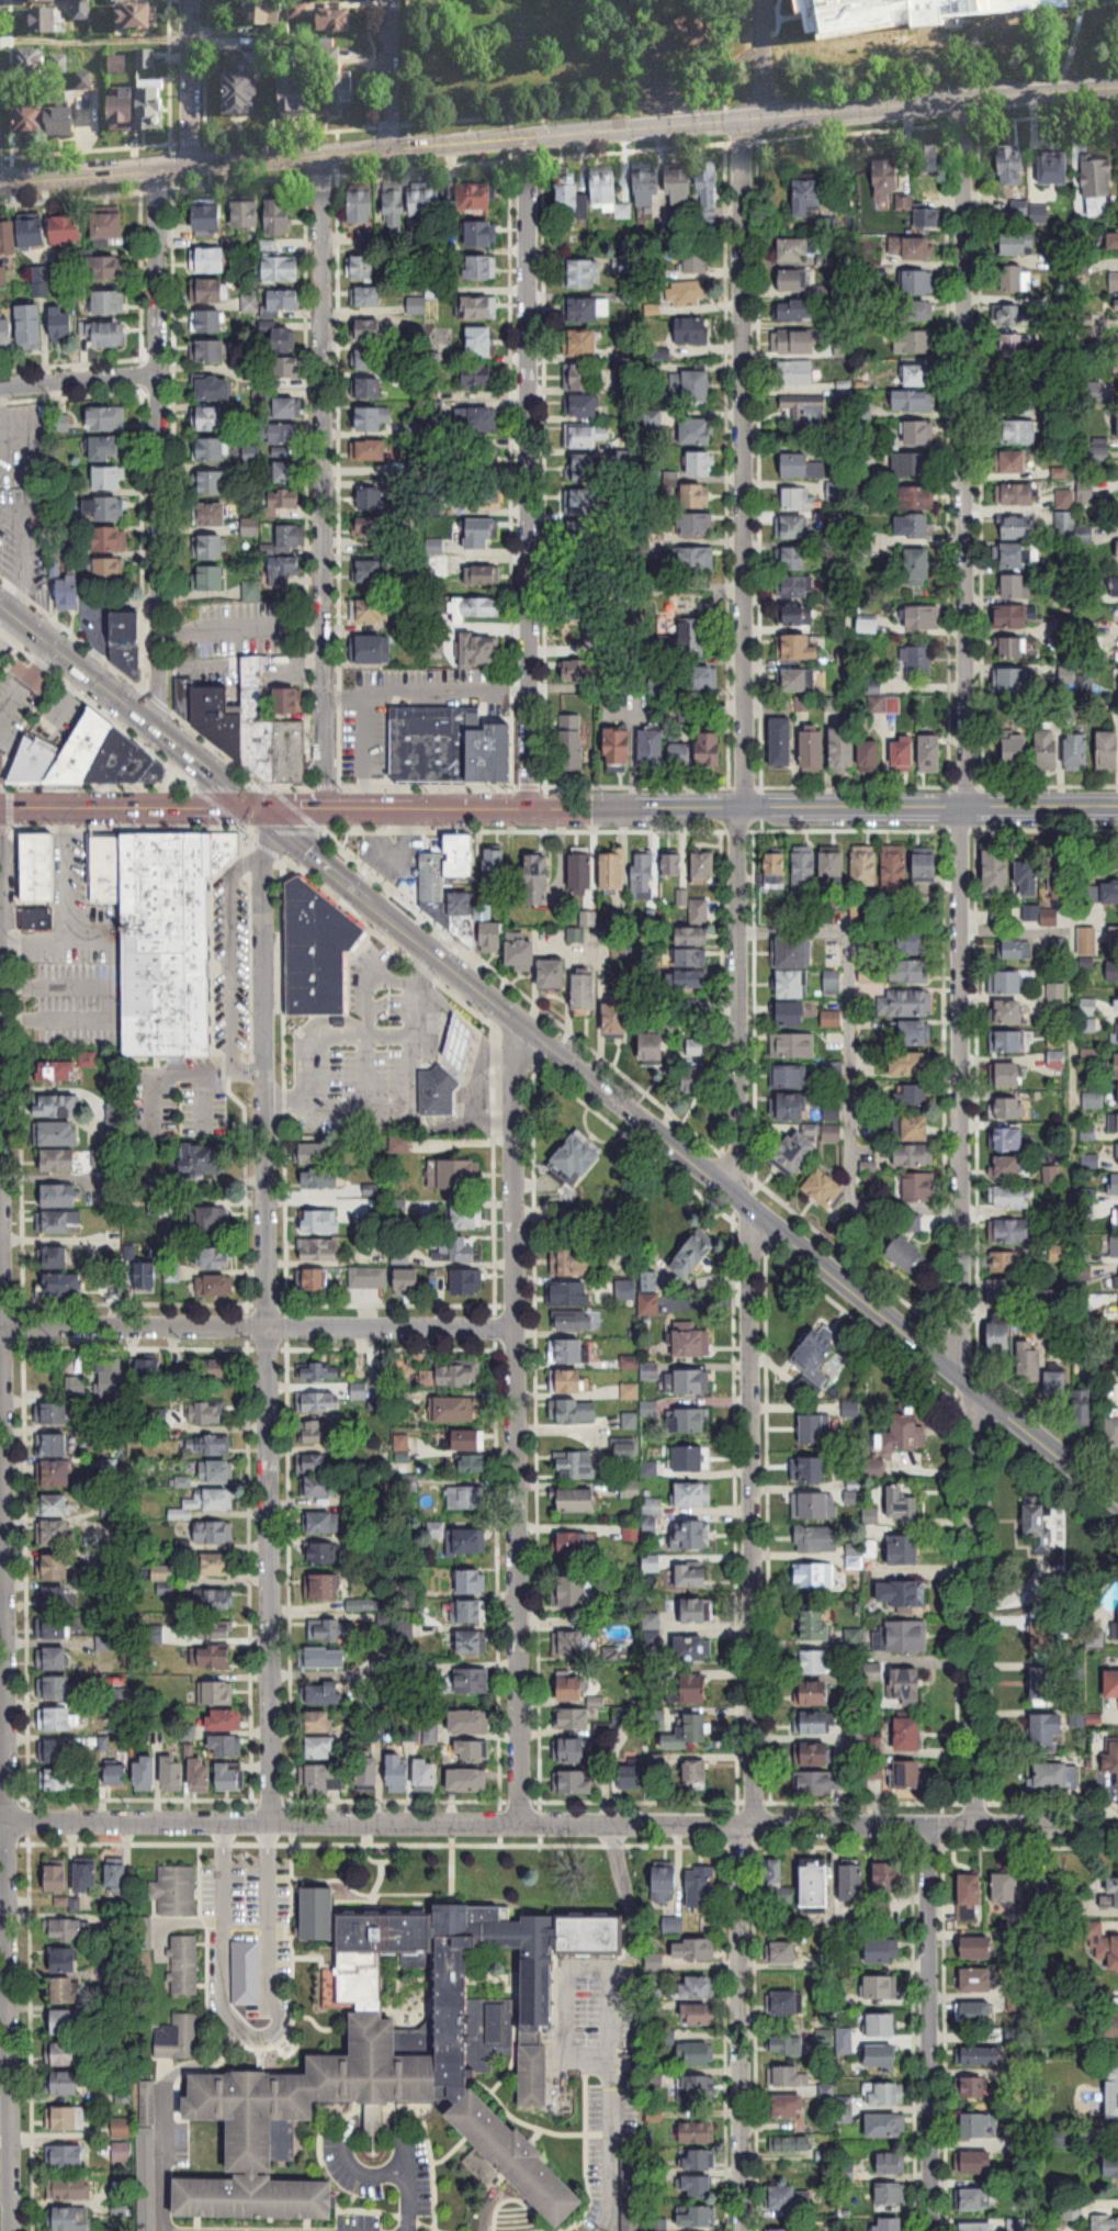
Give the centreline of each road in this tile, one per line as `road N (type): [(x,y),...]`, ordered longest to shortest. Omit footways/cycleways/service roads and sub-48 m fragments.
road 1 (residential): [(960,104),(961,1077),(976,1826)]
road 2 (residential): [(742,123),(741,1141),(752,1291),(755,1782),(746,1826)]
road 3 (secondary): [(0,180),(1117,91)]
road 4 (residential): [(0,1823),(1117,1827)]
road 5 (tertiary): [(262,809),(589,1086),(1117,1506)]
road 6 (residential): [(2,1325),(10,2230)]
road 7 (secondary): [(262,809),(1117,809)]
road 8 (residential): [(510,1018),(523,1827)]
road 9 (residential): [(527,136),(532,809)]
road 10 (residential): [(323,808),(320,155)]
road 11 (residential): [(262,809),(269,1328)]
road 12 (residential): [(269,1328),(274,1823)]
road 13 (residential): [(155,168),(159,627)]
road 14 (residential): [(225,1824),(225,1988),(240,2022),(257,2032),(276,2019),(262,1987),(264,1824)]
road 15 (residential): [(929,1825),(933,2230)]
road 16 (residential): [(743,2230),(746,1826)]
road 17 (secondary): [(0,602),(262,809)]
road 18 (residential): [(0,1325),(269,1328)]
road 19 (secondary): [(0,807),(262,809)]
road 20 (residential): [(269,1328),(517,1328)]
road 21 (residential): [(602,2230),(611,2216),(613,1987)]
road 22 (residential): [(240,2022),(218,2054),(182,2071),(162,2095),(166,2230)]
road 23 (residential): [(411,2168),(405,2139),(384,2121),(359,2125),(350,2135),(346,2150),(361,2175),(411,2168)]
road 24 (residential): [(189,0),(191,165)]
road 25 (residential): [(0,385),(156,371)]
road 26 (residential): [(387,0),(387,149)]
road 27 (residential): [(833,0),(775,48),(767,121)]
road 28 (residential): [(0,1193),(2,1325)]

